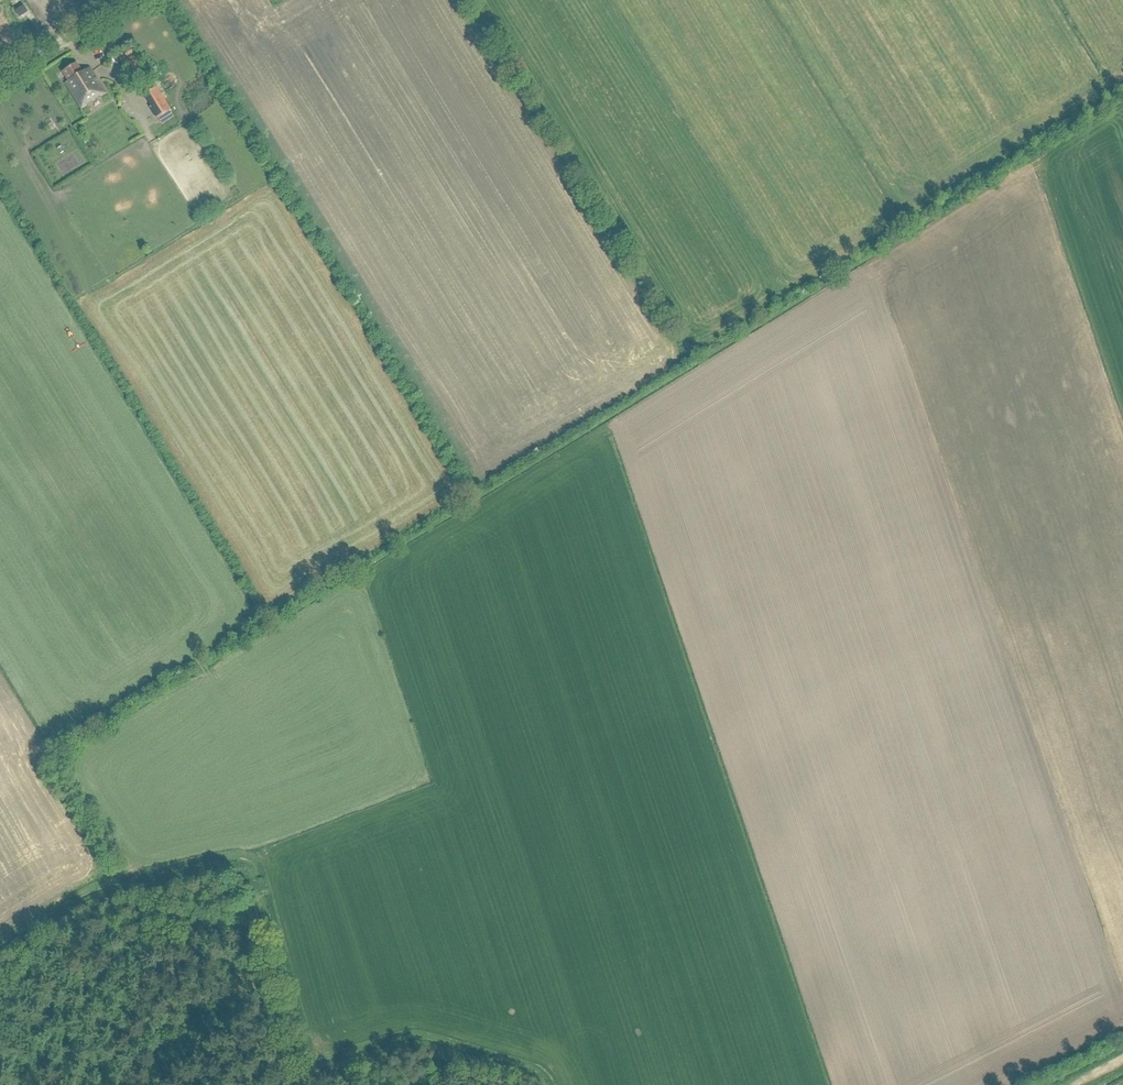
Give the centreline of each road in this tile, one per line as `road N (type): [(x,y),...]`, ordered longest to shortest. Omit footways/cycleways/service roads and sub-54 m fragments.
road 1 (track): [(0,958),(103,900),(240,874),(297,1055),(309,1070),(331,1073),(422,1051),(533,1084)]
road 2 (track): [(0,1049),(131,950),(269,884)]
road 3 (unclassified): [(0,80),(130,0)]

